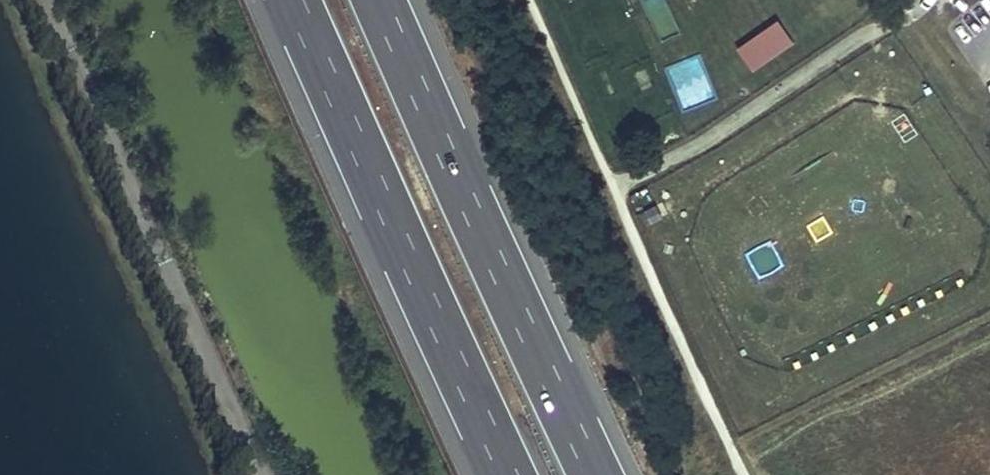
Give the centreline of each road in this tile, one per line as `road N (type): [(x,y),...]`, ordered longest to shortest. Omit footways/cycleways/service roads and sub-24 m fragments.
road 1 (motorway): [(600,474),(380,0)]
road 2 (motorway): [(296,0),(515,474)]

